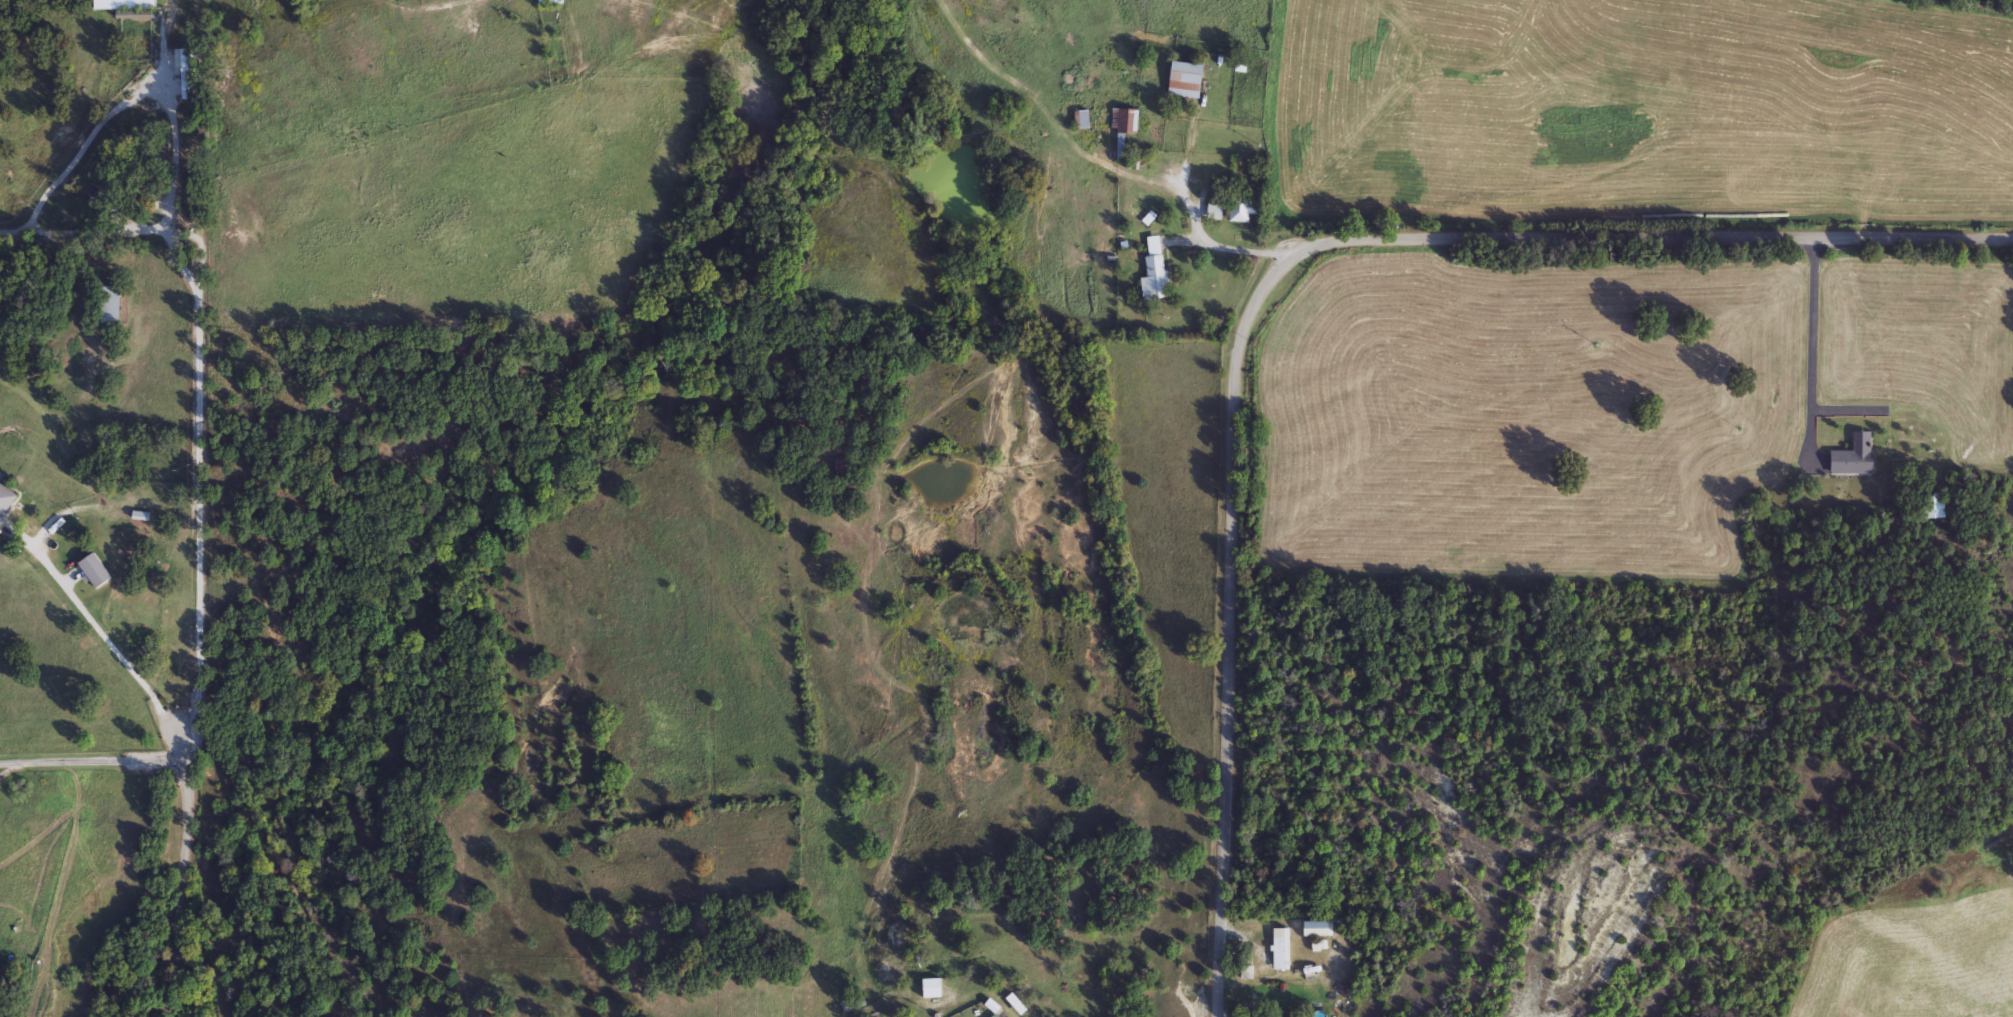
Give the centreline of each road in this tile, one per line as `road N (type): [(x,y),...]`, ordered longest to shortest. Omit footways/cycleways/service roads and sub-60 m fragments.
road 1 (residential): [(2012,238),(1344,234),(1291,246),(1239,319),(1236,349),(1217,1016)]
road 2 (residential): [(168,1016),(186,833),(183,736)]

